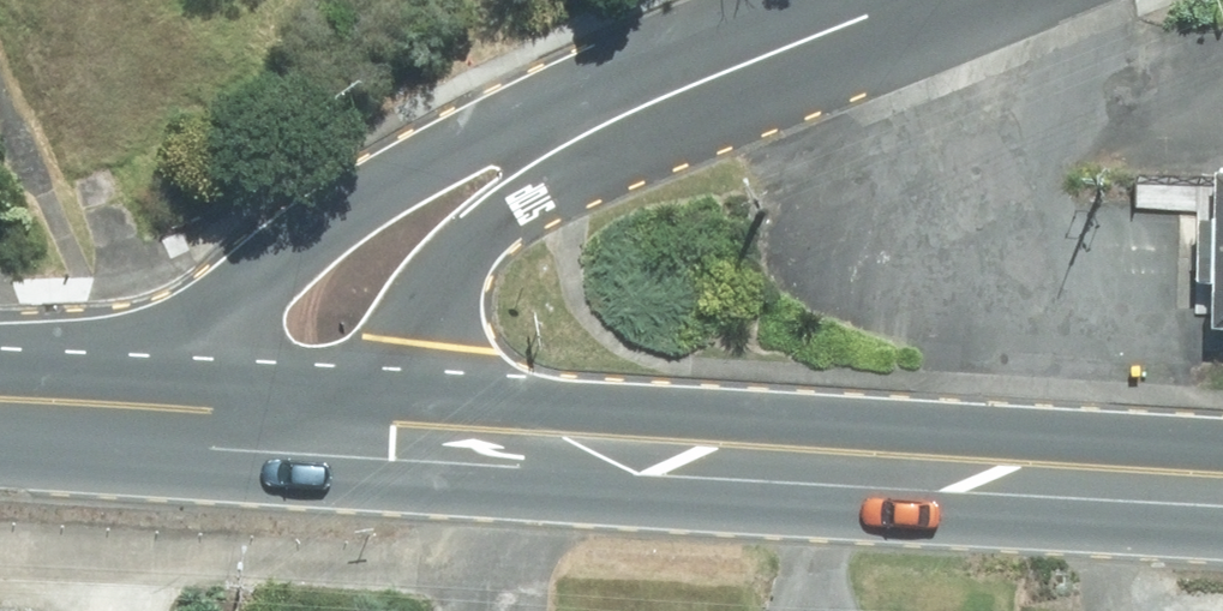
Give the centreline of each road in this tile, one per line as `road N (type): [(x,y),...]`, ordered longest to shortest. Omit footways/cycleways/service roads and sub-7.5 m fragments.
road 1 (primary): [(400,458),(1222,501)]
road 2 (secondary): [(172,439),(225,318),(266,265),(327,214),(434,149),(761,60)]
road 3 (secondary): [(761,60),(506,216),(419,346),(400,458)]
road 4 (primary): [(172,439),(400,458)]
road 5 (primary): [(0,427),(172,439)]
road 6 (secondary): [(913,0),(761,60)]

